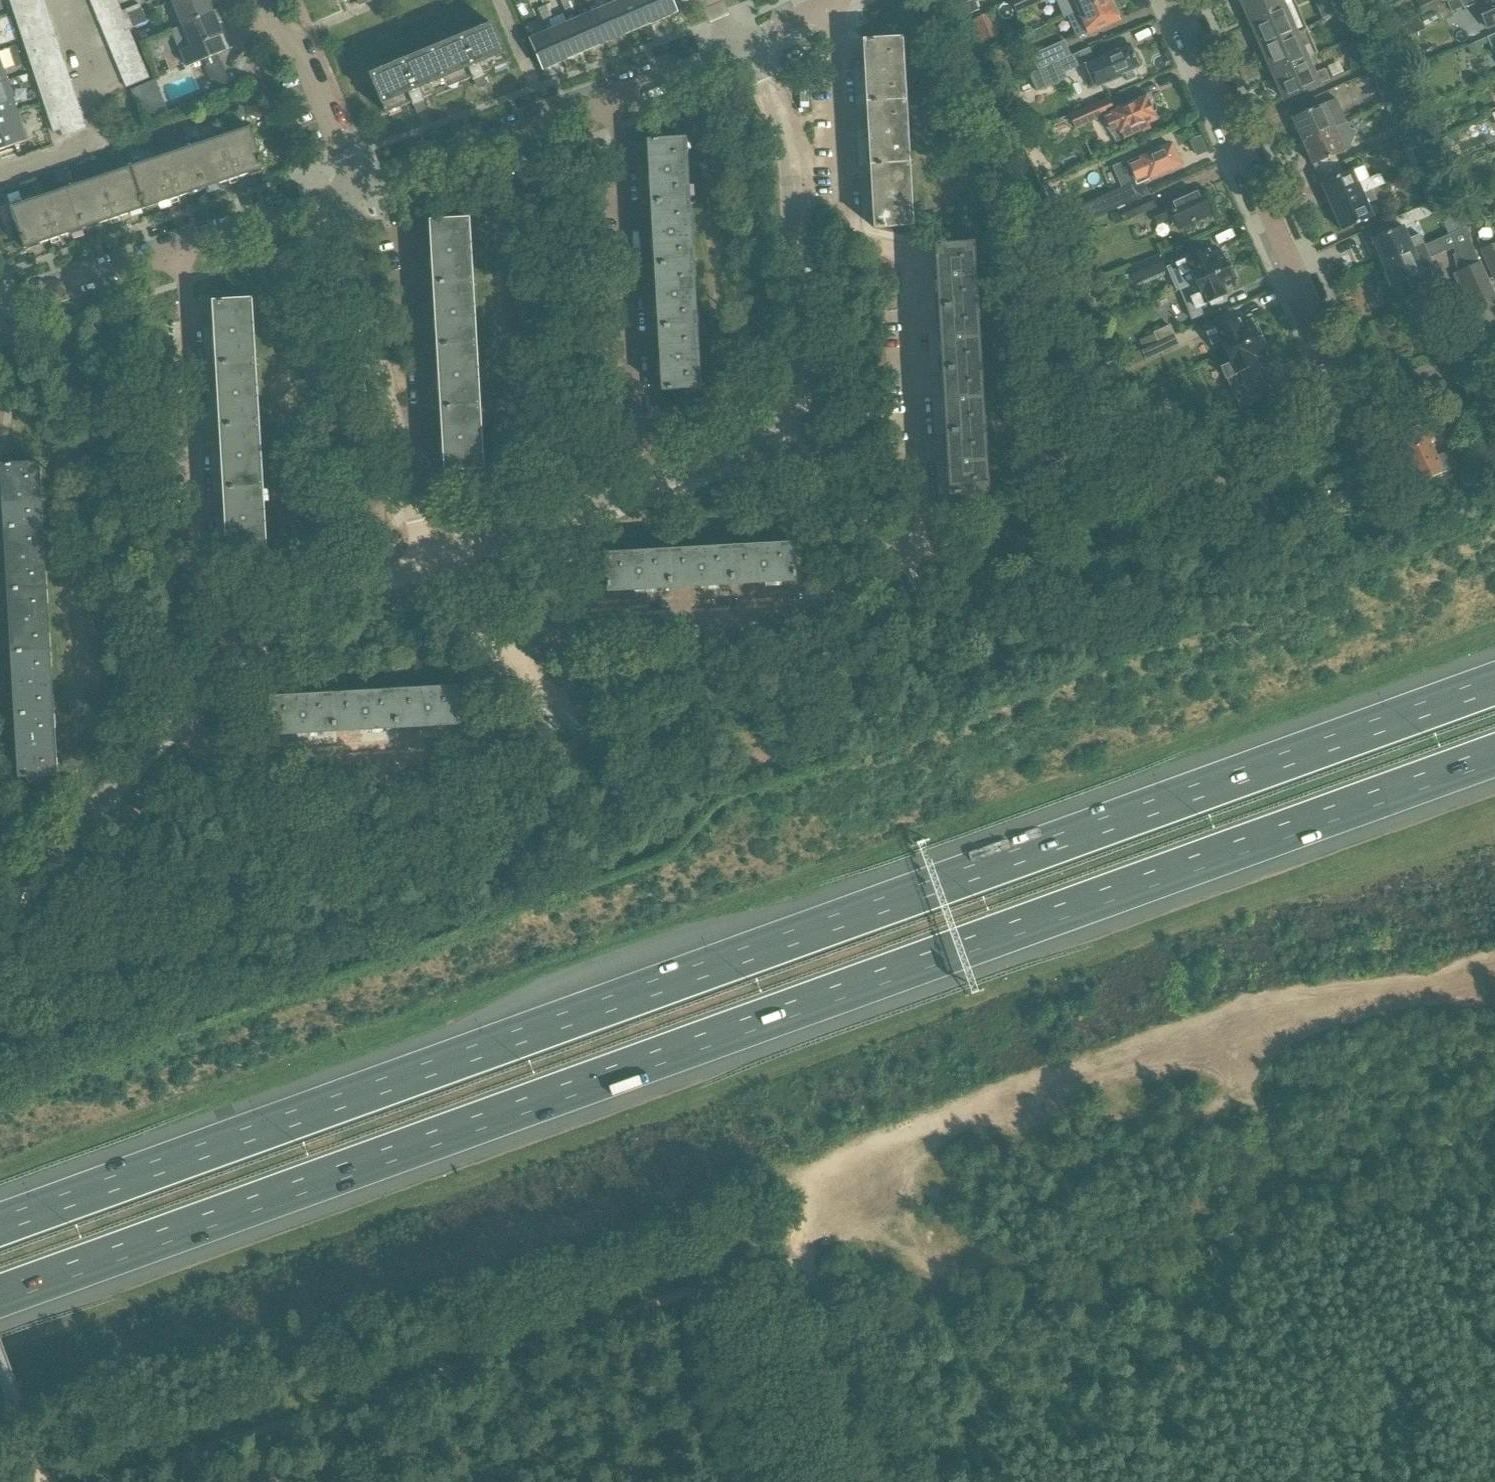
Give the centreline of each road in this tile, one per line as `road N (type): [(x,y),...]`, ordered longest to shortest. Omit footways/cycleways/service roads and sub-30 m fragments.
road 1 (motorway): [(0,1294),(1494,752)]
road 2 (motorway): [(1494,687),(0,1226)]
road 3 (track): [(749,1481),(657,1281),(79,1481)]
road 4 (track): [(784,1246),(926,1123),(1265,1008),(1449,979),(1494,959)]
road 5 (residential): [(430,562),(683,467),(761,431),(789,398),(784,144),(739,46)]
road 6 (residential): [(25,879),(230,651),(430,562)]
road 7 (residential): [(357,188),(739,46)]
road 8 (residential): [(1332,355),(1174,0)]
road 9 (residential): [(430,562),(407,493),(348,227),(357,188)]
road 10 (residential): [(0,310),(357,188)]
road 11 (unclassified): [(891,1481),(784,1246)]
road 12 (residential): [(357,188),(307,65),(262,0)]
road 13 (residential): [(549,708),(430,562)]
road 14 (residential): [(1494,350),(1356,409)]

